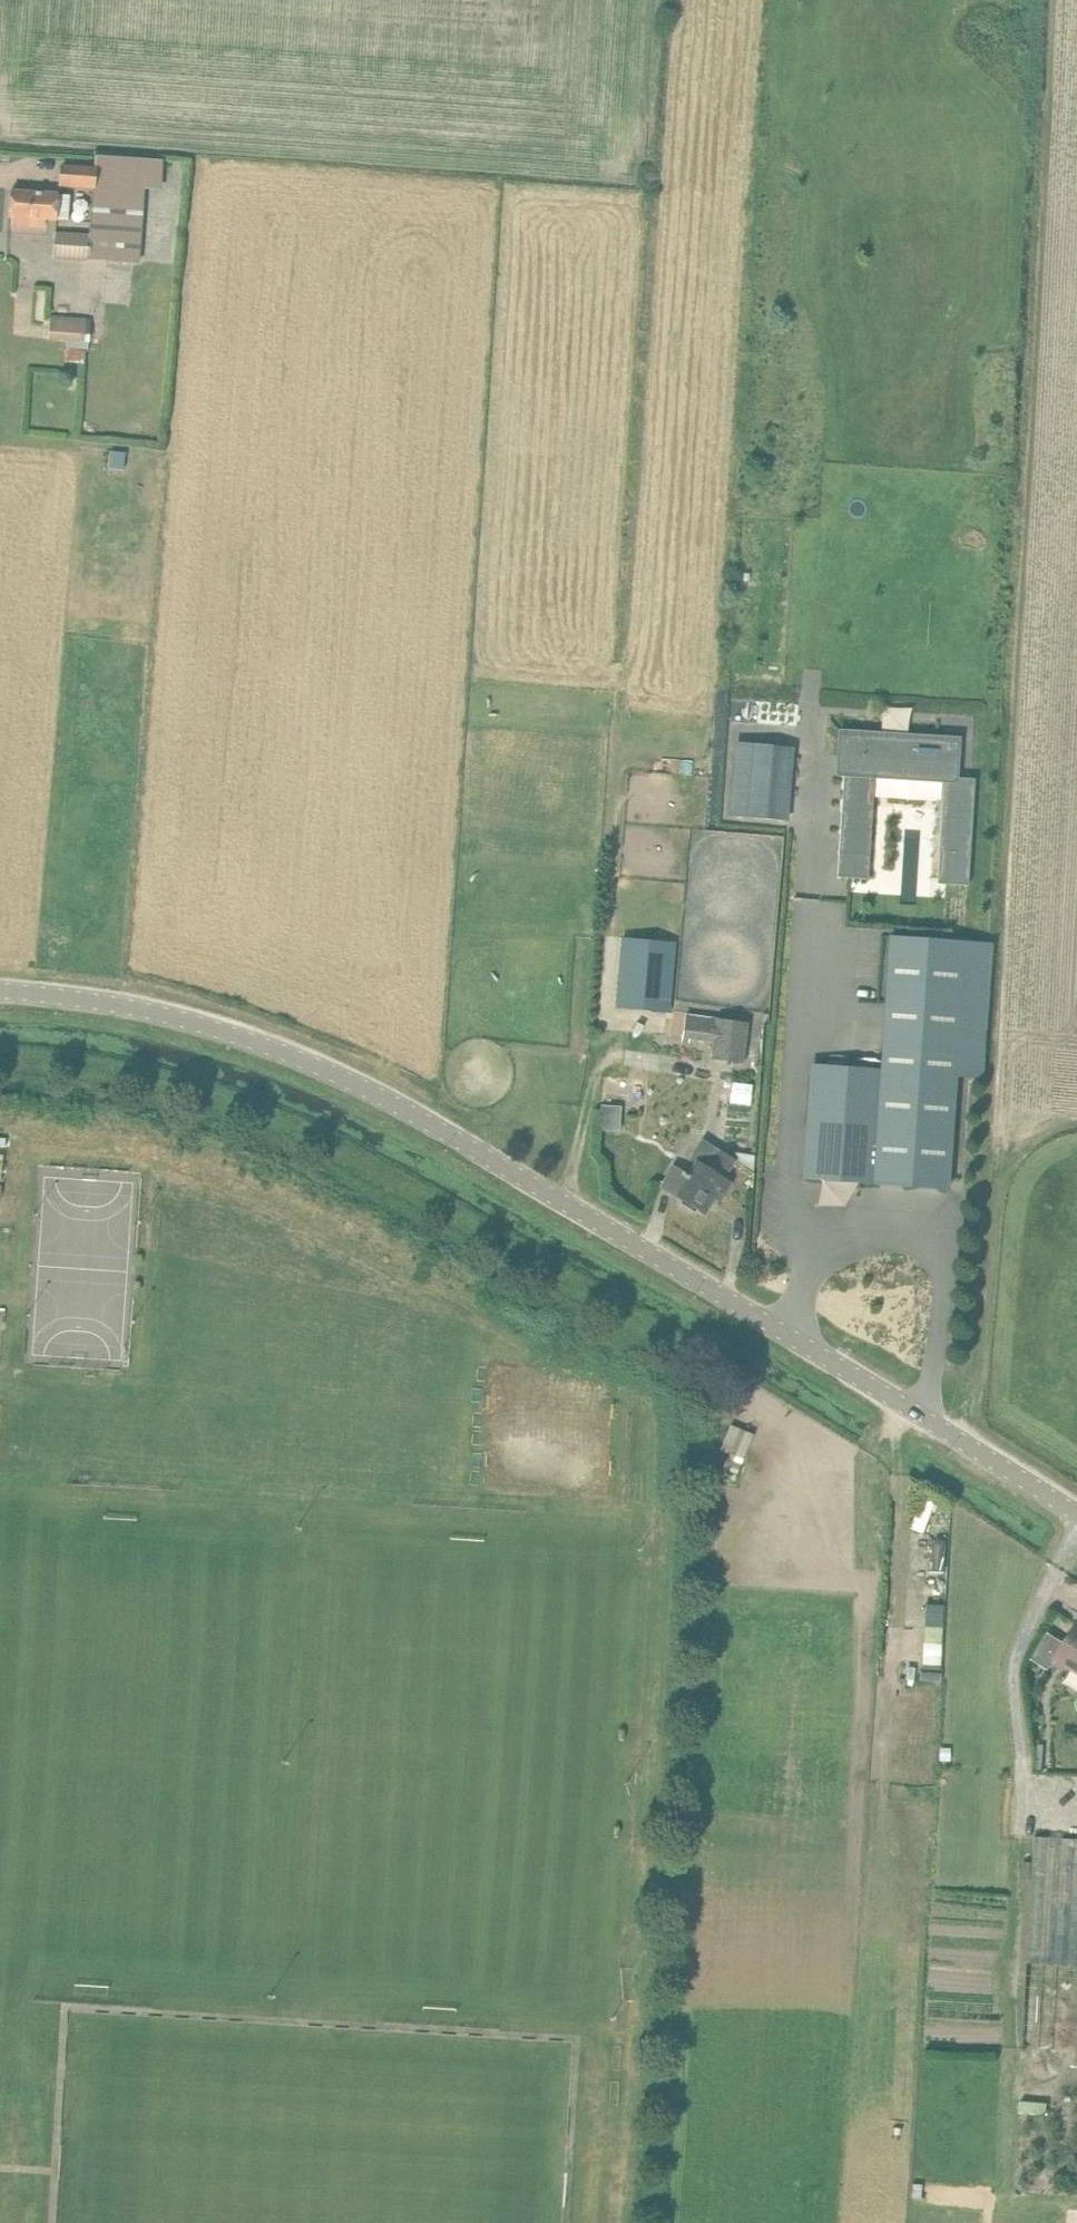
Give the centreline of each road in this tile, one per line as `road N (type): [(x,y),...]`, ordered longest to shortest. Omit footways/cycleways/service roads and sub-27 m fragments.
road 1 (unclassified): [(1076,1511),(905,1398),(357,1081),(255,1039),(115,1004),(0,997)]

